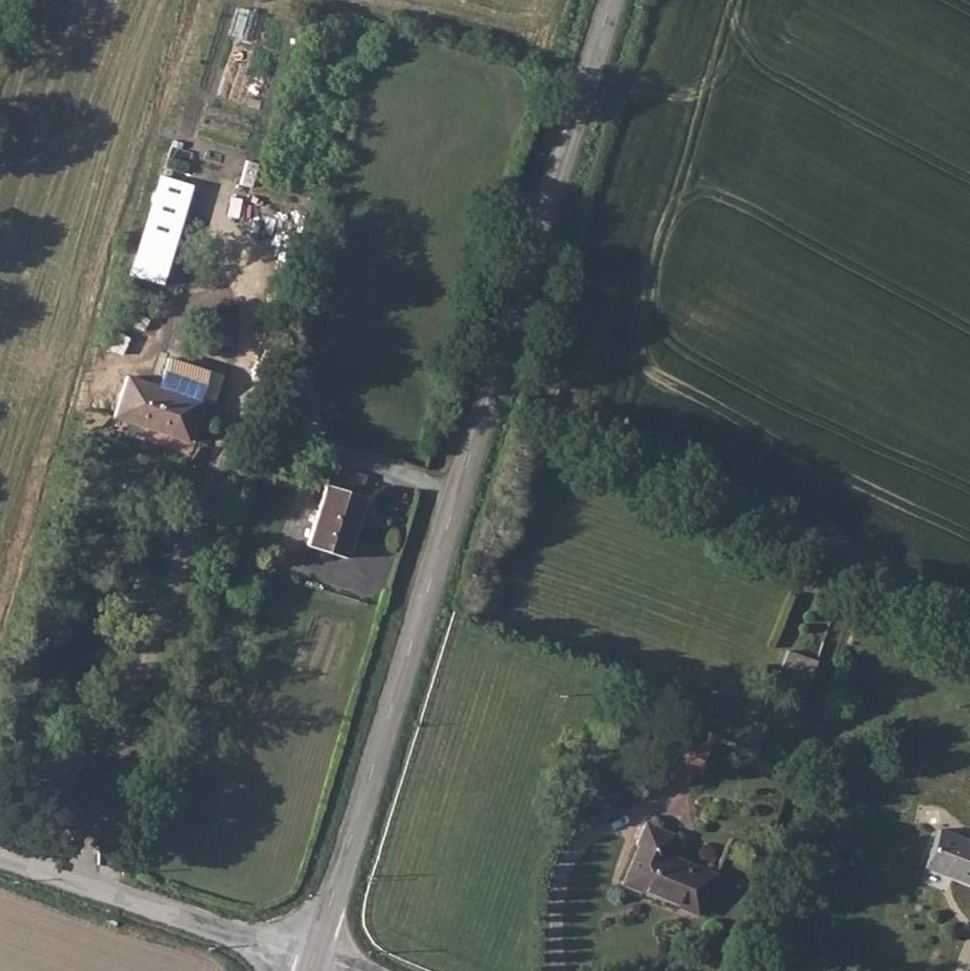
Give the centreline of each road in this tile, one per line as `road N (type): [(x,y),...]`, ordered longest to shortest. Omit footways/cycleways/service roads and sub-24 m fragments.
road 1 (tertiary): [(613,0),(313,965)]
road 2 (unclassified): [(0,856),(313,965)]

